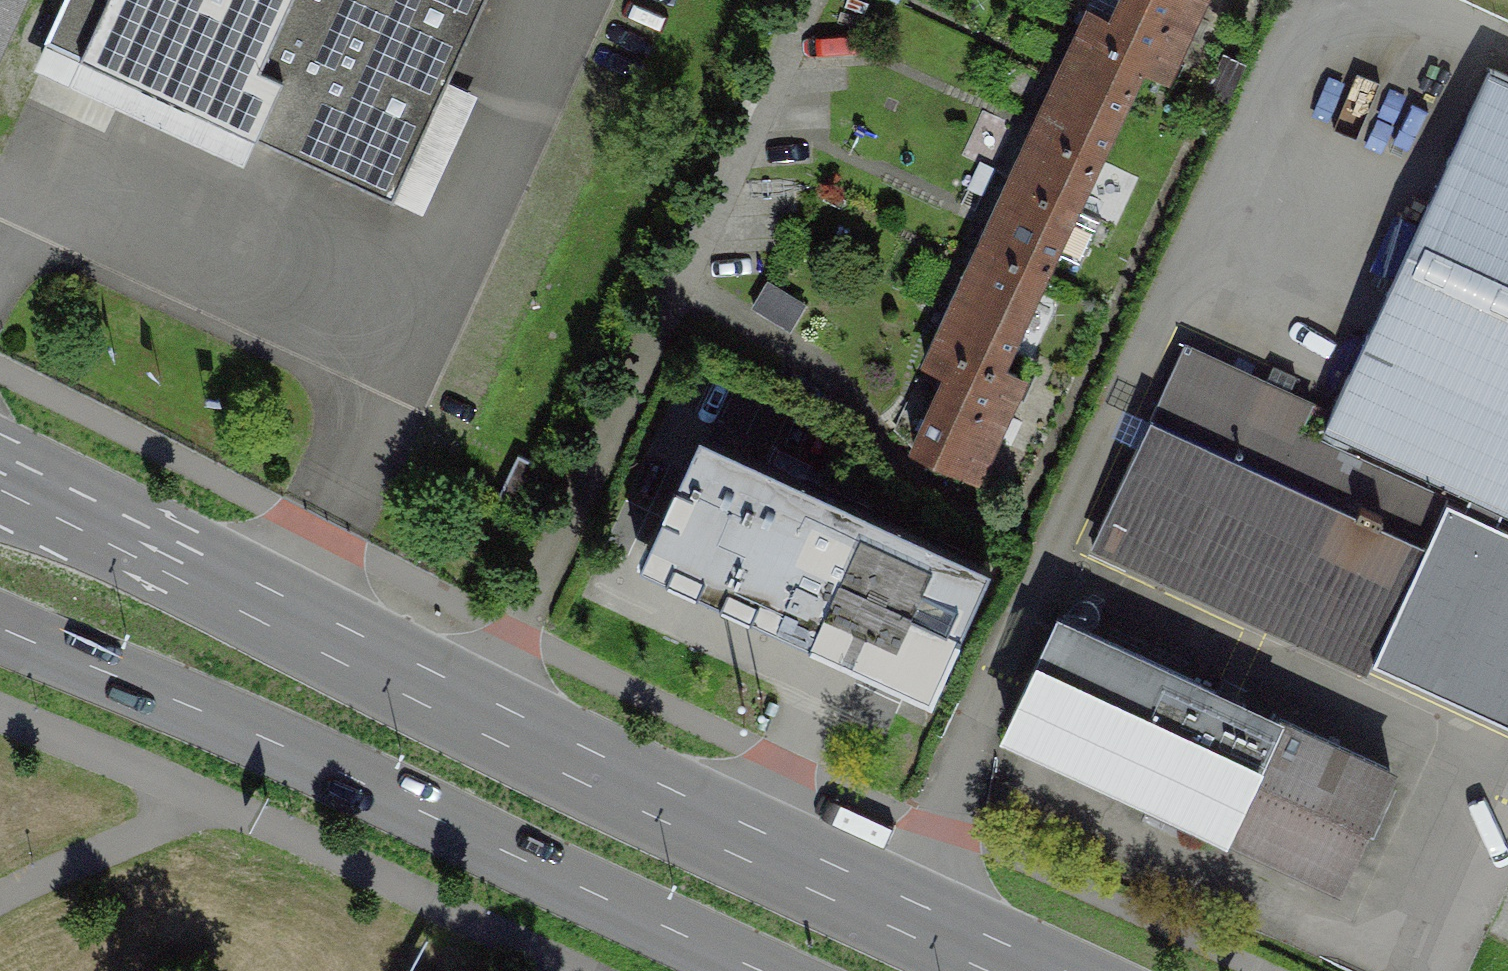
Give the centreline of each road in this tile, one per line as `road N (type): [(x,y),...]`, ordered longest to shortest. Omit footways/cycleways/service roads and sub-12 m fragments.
road 1 (primary): [(1031,970),(0,482)]
road 2 (primary): [(0,626),(280,744),(761,970)]

